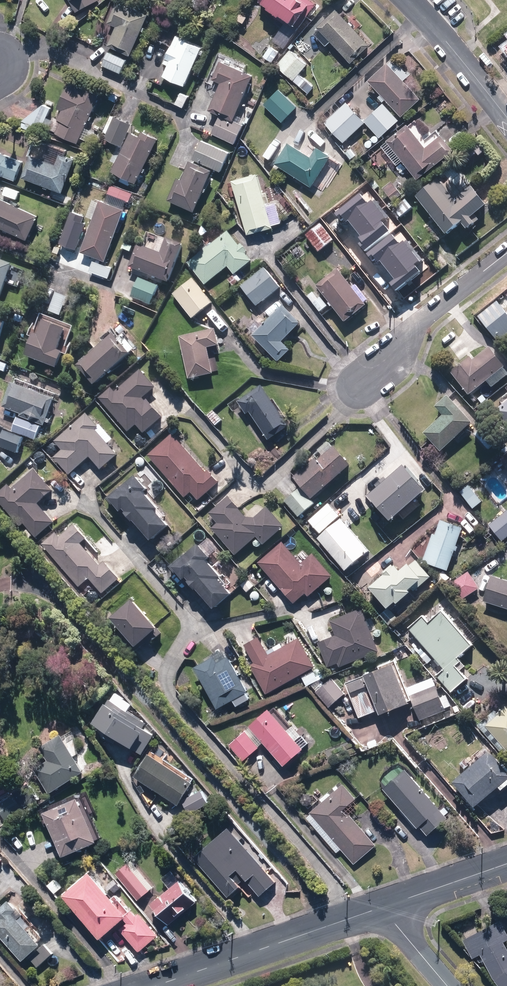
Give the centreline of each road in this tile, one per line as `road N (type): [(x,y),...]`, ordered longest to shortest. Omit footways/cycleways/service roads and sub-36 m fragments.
road 1 (tertiary): [(389,904),(153,985)]
road 2 (residential): [(350,385),(506,252)]
road 3 (residential): [(410,0),(506,116)]
road 4 (tertiary): [(506,864),(389,904)]

